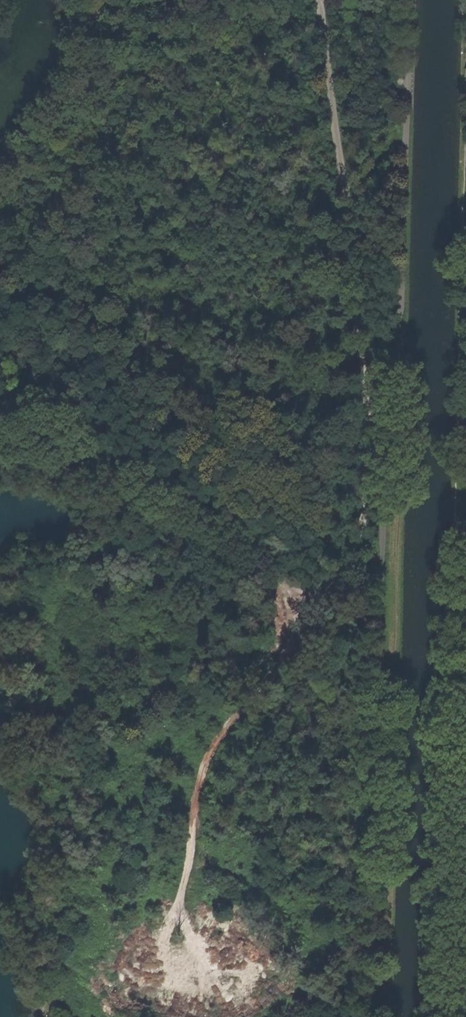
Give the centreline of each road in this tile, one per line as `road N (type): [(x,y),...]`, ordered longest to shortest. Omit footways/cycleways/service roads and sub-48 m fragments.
road 1 (track): [(299,593),(193,786),(205,895)]

